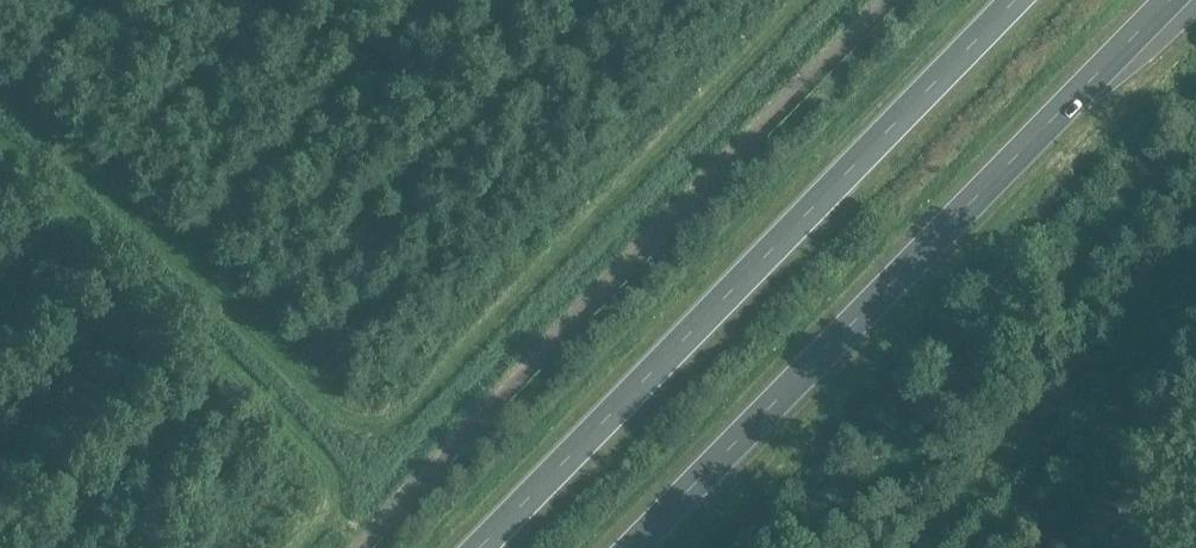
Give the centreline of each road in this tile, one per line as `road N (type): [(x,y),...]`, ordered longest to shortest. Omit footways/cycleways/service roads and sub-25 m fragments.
road 1 (trunk): [(1017,0),(479,547)]
road 2 (trunk): [(631,547),(1168,0)]

